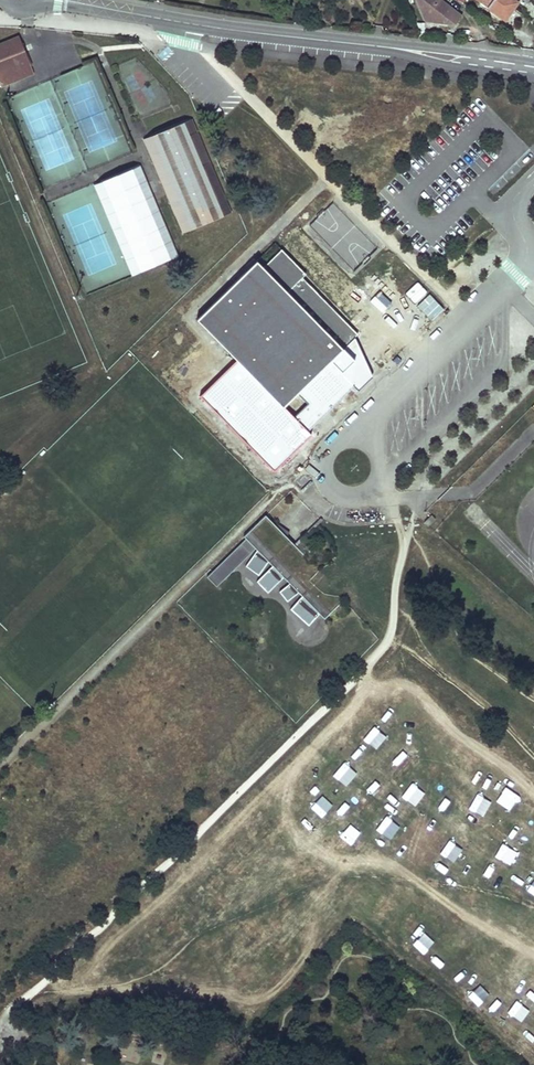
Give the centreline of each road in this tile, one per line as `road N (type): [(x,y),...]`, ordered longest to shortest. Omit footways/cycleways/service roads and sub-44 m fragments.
road 1 (tertiary): [(66,0),(533,68)]

